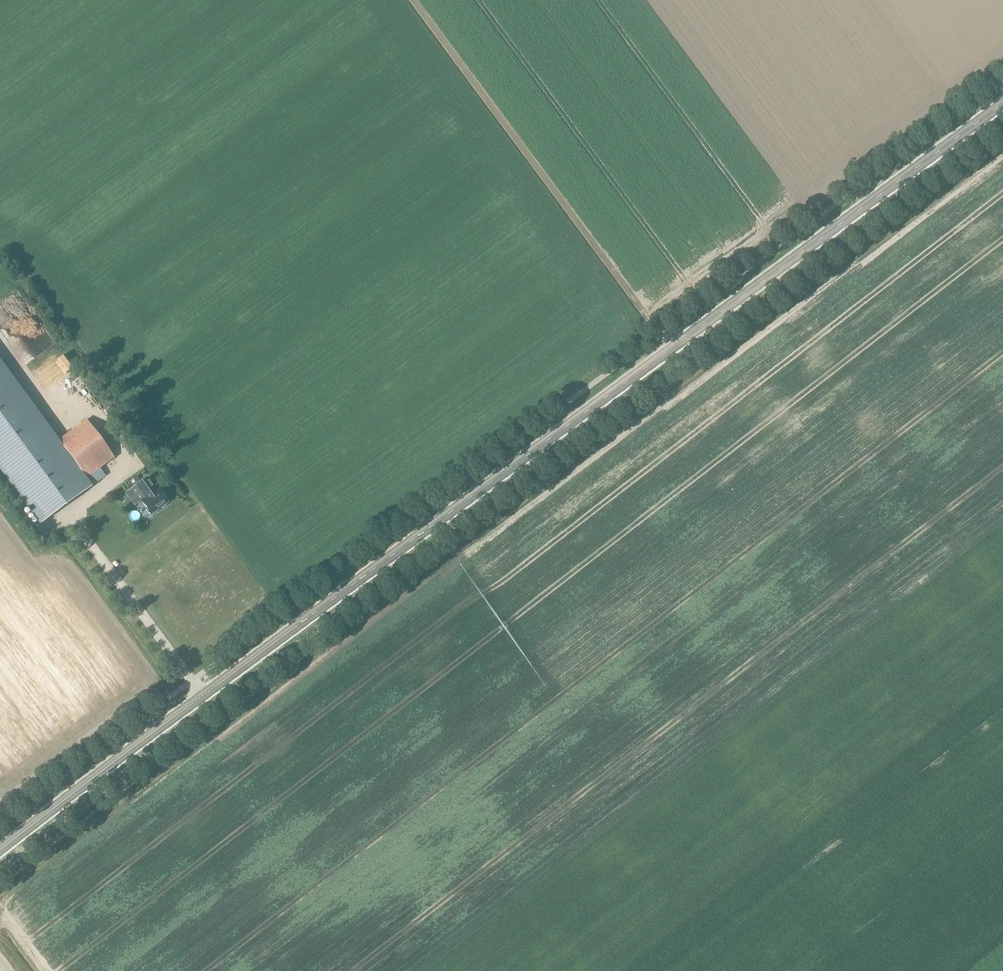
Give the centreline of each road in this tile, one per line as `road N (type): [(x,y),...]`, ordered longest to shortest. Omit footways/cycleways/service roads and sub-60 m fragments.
road 1 (secondary): [(0,849),(1002,110)]

